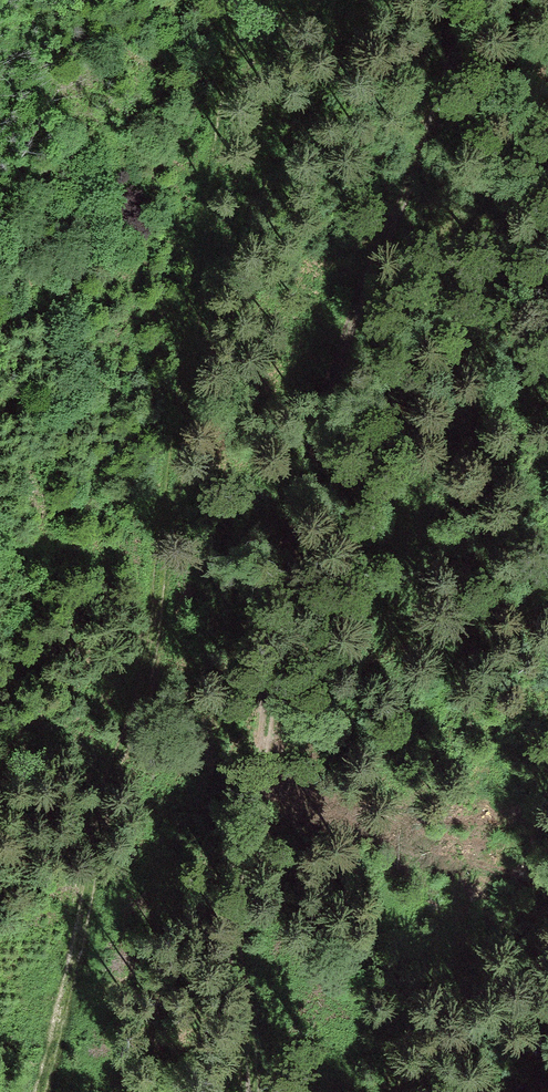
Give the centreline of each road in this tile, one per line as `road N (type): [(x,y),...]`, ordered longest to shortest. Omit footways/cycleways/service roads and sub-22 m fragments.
road 1 (track): [(249,1091),(238,896),(263,755),(272,576),(305,417),(476,0)]
road 2 (track): [(237,0),(197,289),(95,850),(40,1091)]

